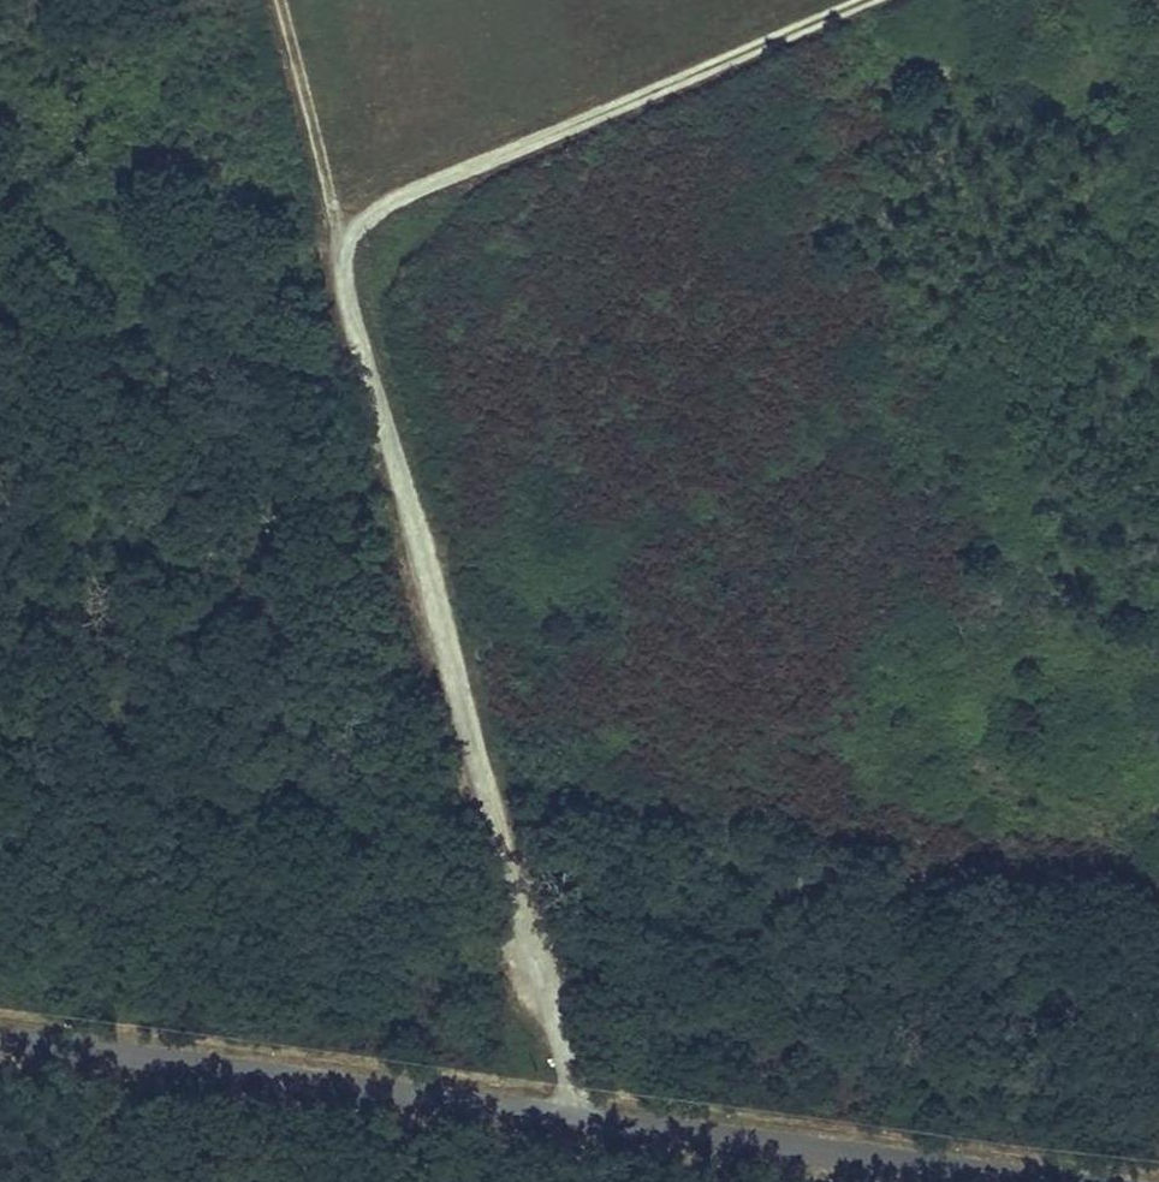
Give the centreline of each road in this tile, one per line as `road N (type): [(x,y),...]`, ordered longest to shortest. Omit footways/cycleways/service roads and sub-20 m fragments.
road 1 (unclassified): [(1055,1181),(0,1041)]
road 2 (track): [(282,0),(346,229)]

